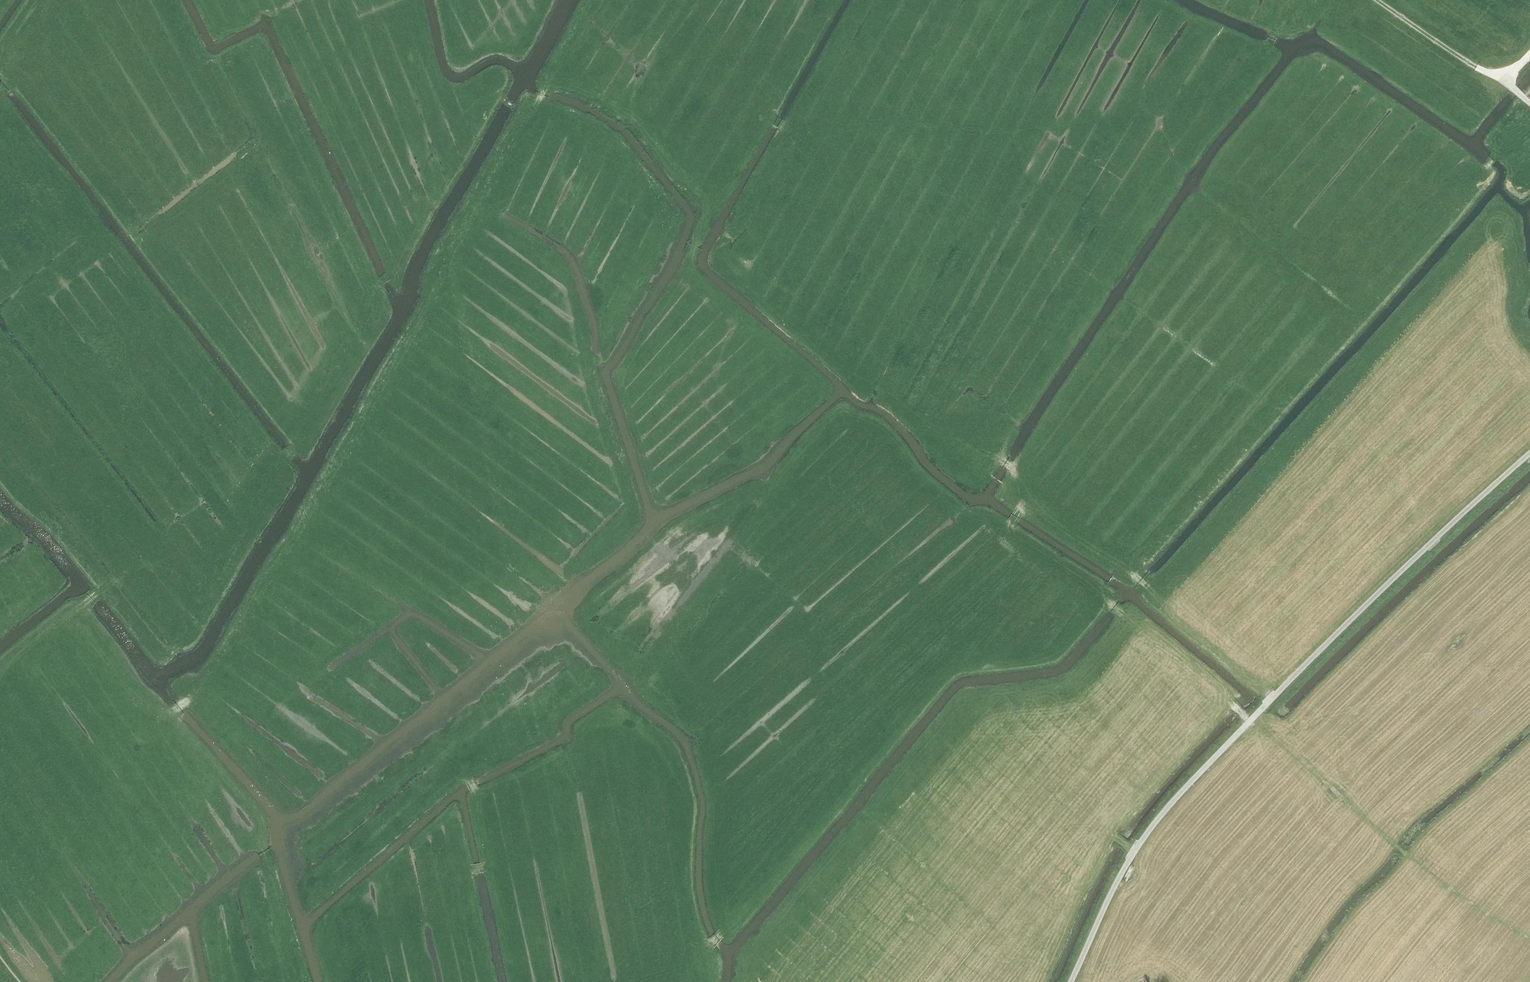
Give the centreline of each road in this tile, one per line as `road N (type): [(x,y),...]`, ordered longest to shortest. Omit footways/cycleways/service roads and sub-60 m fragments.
road 1 (unclassified): [(1074,981),(1137,850),(1171,808),(1264,707),(1529,458)]
road 2 (track): [(1501,78),(1369,0)]

